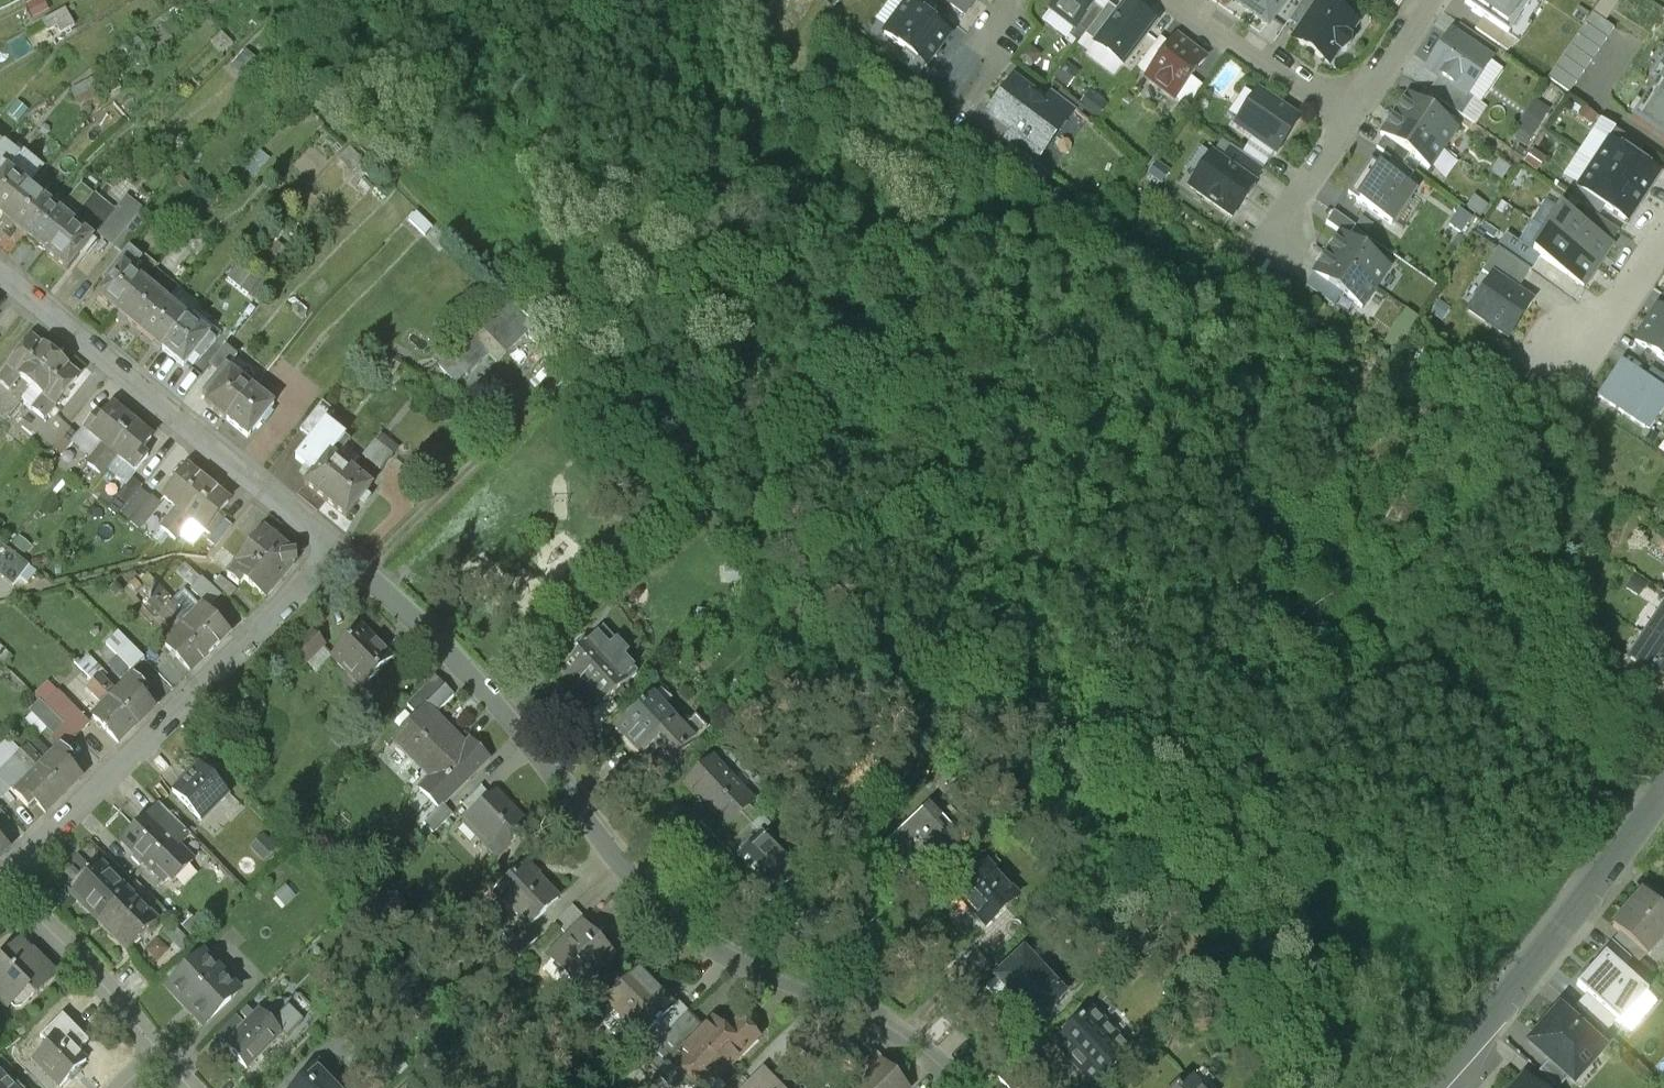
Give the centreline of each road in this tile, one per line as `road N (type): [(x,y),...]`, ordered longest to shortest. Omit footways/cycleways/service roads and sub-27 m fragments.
road 1 (residential): [(967,1087),(892,1024),(833,990),(738,956),(677,915),(621,860),(503,706),(340,548)]
road 2 (residential): [(340,548),(6,883)]
road 3 (residential): [(340,548),(0,271)]
road 4 (residential): [(1435,1087),(1663,793)]
road 5 (track): [(366,572),(579,372)]
road 6 (residential): [(6,883),(108,984),(158,1053)]
road 7 (residential): [(1179,0),(1348,124)]
road 8 (residential): [(1579,365),(1663,237)]
road 9 (residential): [(1430,0),(1348,124)]

